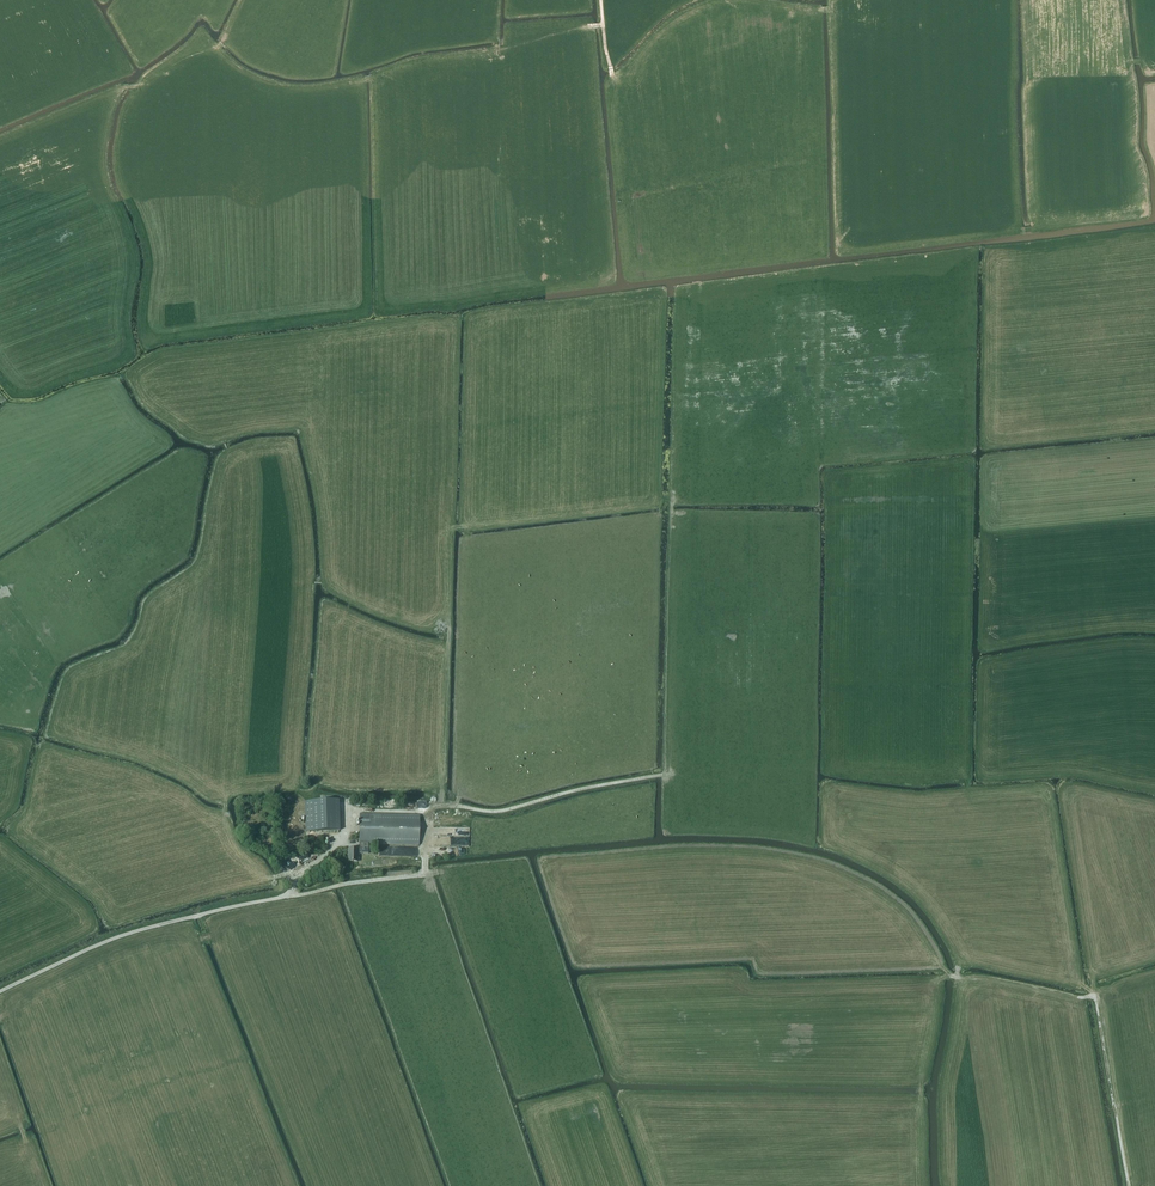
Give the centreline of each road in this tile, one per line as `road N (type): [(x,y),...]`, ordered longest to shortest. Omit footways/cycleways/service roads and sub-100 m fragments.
road 1 (unclassified): [(0,998),(104,947),(293,898)]

